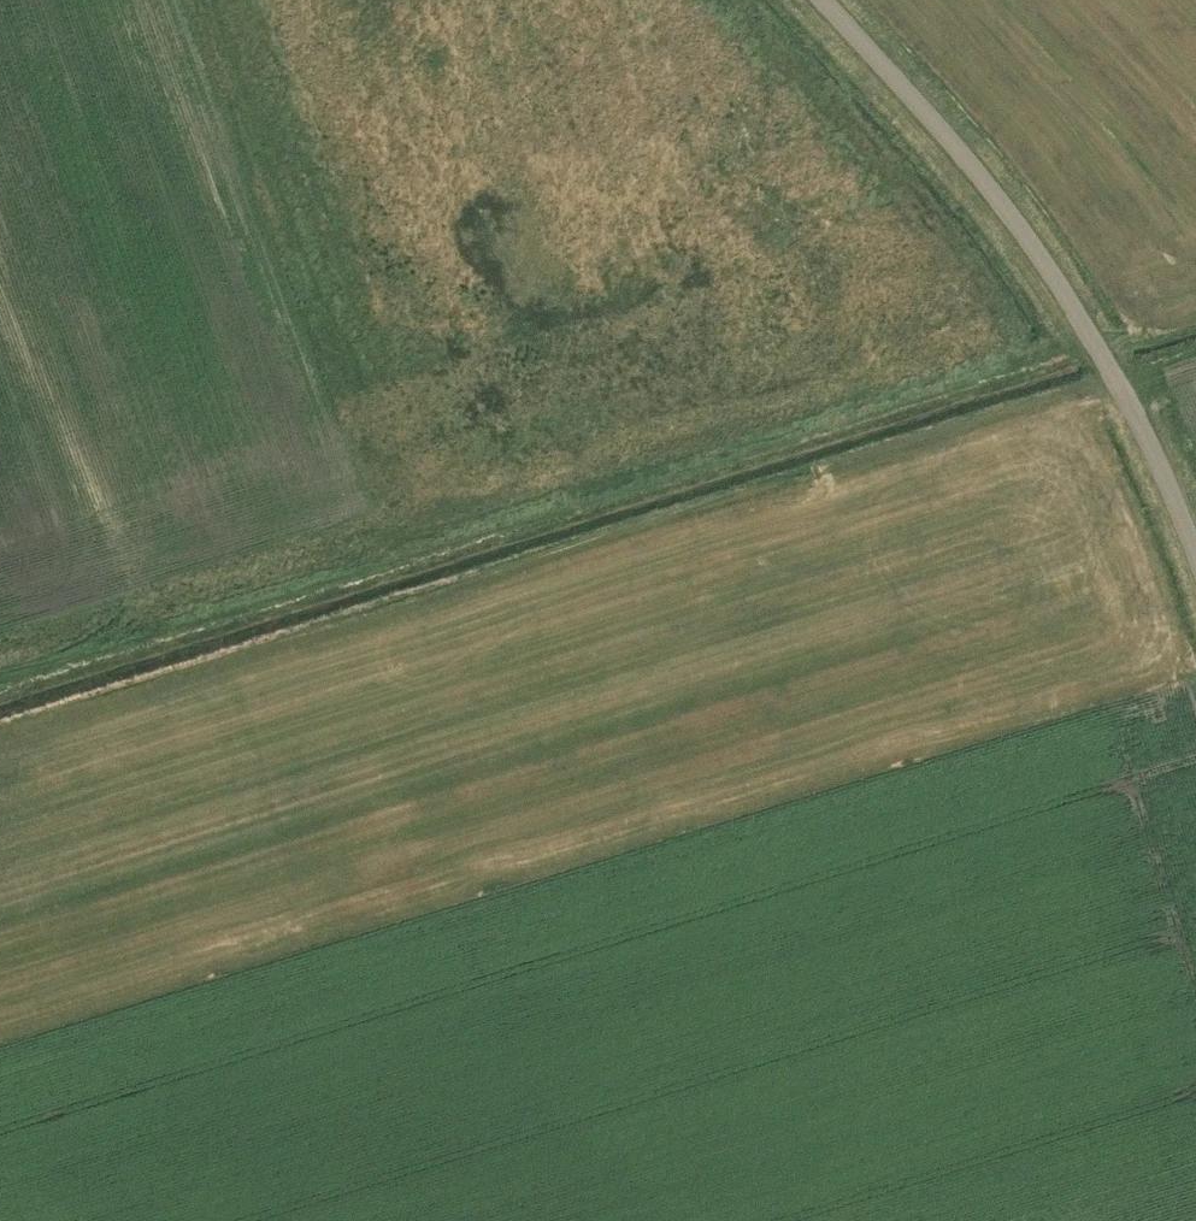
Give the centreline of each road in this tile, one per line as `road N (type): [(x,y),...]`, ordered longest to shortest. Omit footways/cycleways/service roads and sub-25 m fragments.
road 1 (unclassified): [(1195,558),(1111,370),(1054,280),(989,189),(822,0)]

